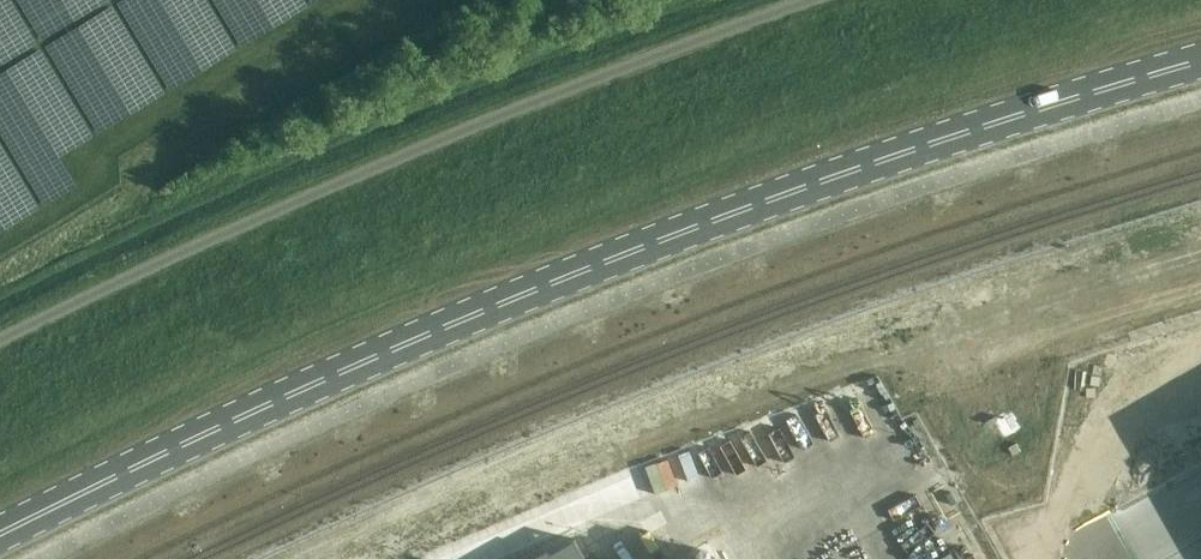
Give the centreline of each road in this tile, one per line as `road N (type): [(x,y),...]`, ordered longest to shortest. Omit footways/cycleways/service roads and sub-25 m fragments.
road 1 (secondary): [(0,536),(252,415),(534,296),(843,178),(1200,62)]
road 2 (unclassified): [(814,0),(463,134),(0,344)]

